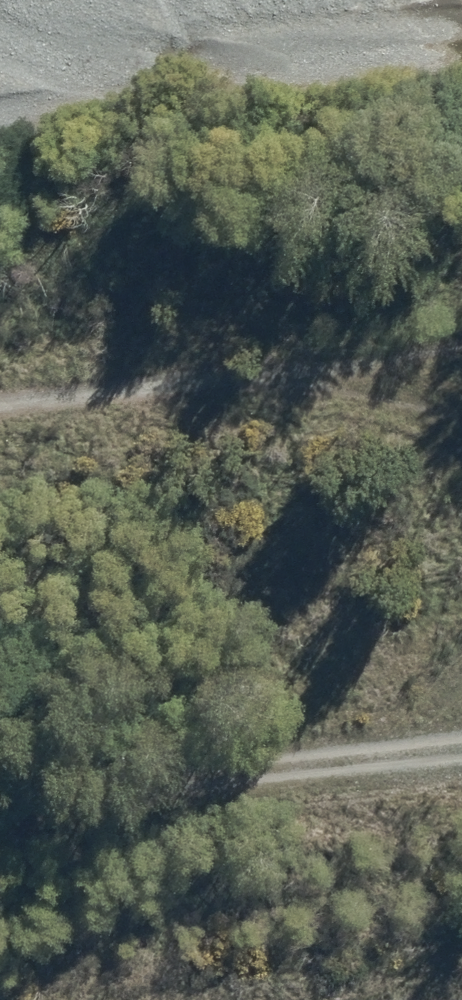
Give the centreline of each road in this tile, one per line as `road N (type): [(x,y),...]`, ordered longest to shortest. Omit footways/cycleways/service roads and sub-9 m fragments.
road 1 (track): [(461,323),(0,389)]
road 2 (track): [(0,779),(461,718)]
road 3 (track): [(425,396),(241,406),(161,419),(0,470)]
road 4 (track): [(344,339),(425,396),(461,442)]

